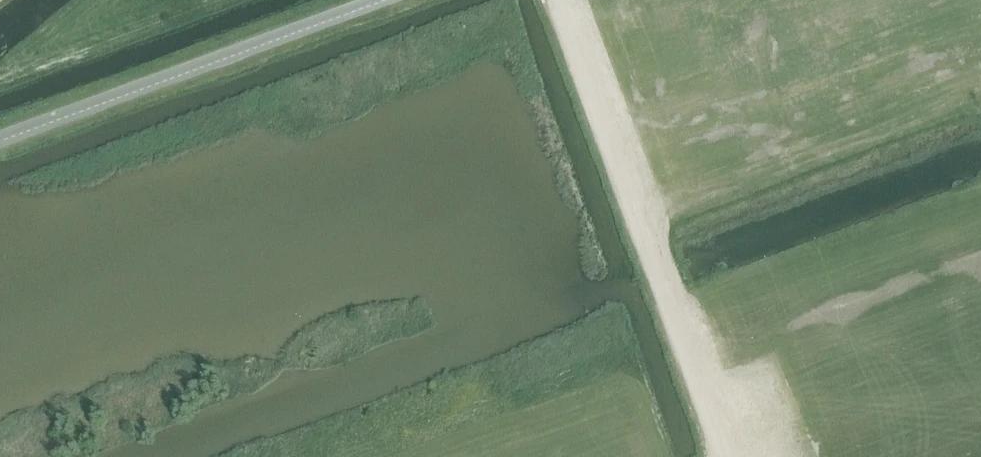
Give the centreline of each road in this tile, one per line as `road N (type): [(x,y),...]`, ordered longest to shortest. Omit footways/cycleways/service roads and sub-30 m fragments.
road 1 (track): [(726,456),(556,0)]

